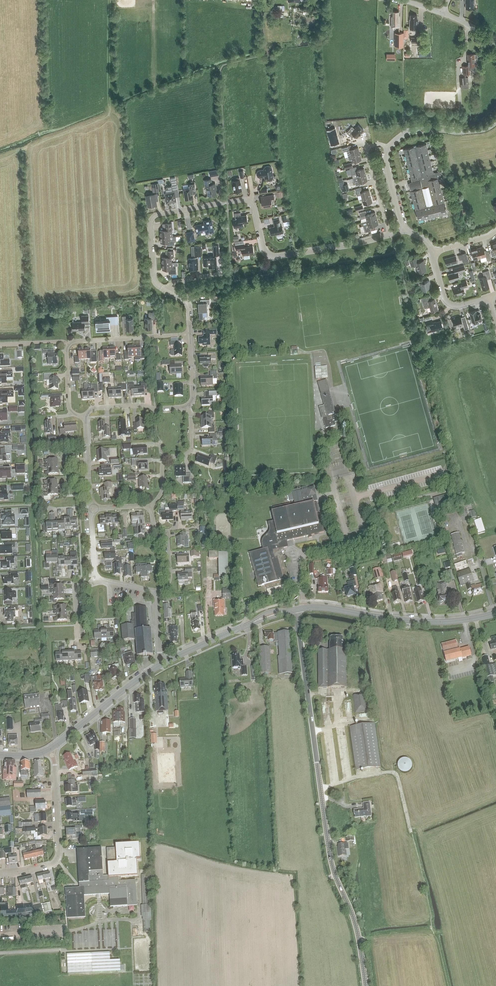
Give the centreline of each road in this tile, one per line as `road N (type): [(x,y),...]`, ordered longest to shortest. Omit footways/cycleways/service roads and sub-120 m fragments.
road 1 (tertiary): [(366,985),(357,926),(329,850),(297,609)]
road 2 (residential): [(168,292),(153,275),(150,223),(160,213),(246,200),(273,257),(391,235)]
road 3 (secondary): [(297,609),(432,622),(495,613)]
road 4 (residential): [(0,873),(57,860),(49,750)]
road 5 (secondary): [(49,750),(162,664)]
road 6 (residential): [(149,508),(162,490),(163,463),(191,449),(186,406)]
road 7 (residential): [(69,344),(190,335)]

